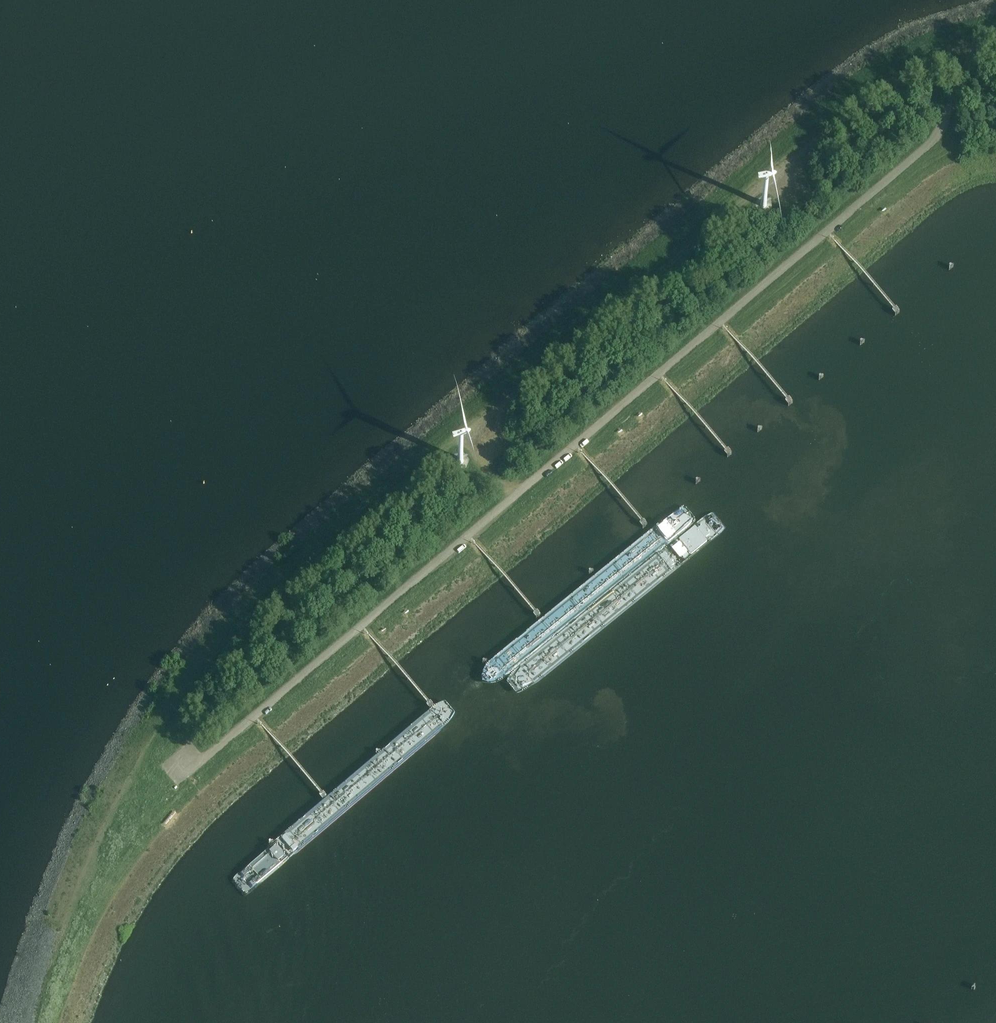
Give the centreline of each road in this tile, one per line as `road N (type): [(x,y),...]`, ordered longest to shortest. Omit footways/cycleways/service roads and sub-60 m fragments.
road 1 (unclassified): [(971,52),(898,82),(847,117),(519,393),(491,444),(493,464),(521,495)]
road 2 (unclassified): [(521,495),(929,147),(953,116),(971,52)]
road 3 (unclassified): [(175,766),(185,773),(253,721),(521,495)]

